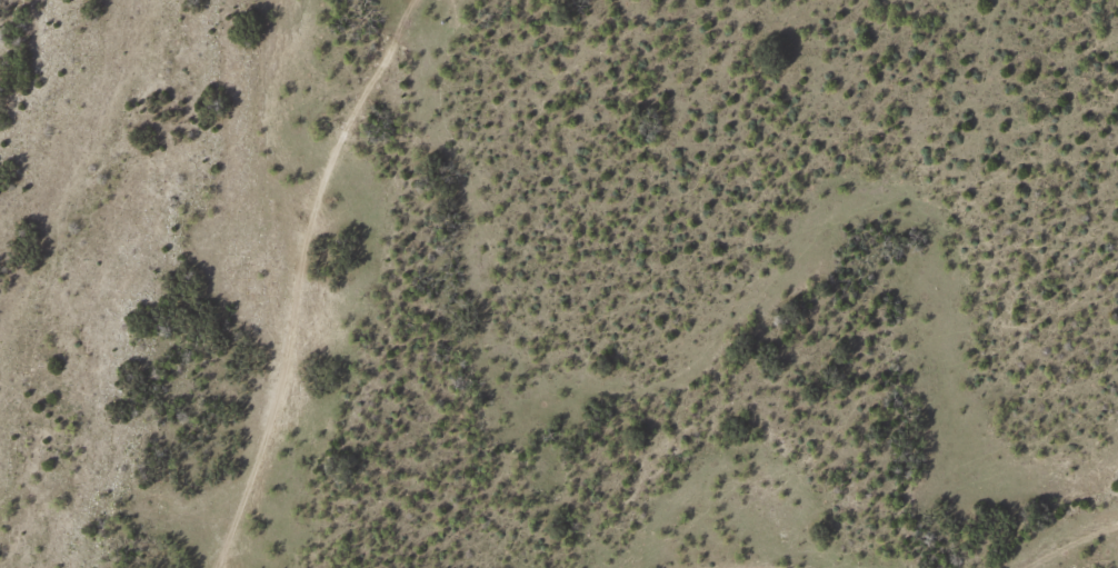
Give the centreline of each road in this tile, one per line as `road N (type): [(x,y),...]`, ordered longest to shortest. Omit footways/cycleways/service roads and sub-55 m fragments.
road 1 (residential): [(377,0),(345,40),(230,470),(173,567)]
road 2 (residential): [(1117,531),(995,567)]

